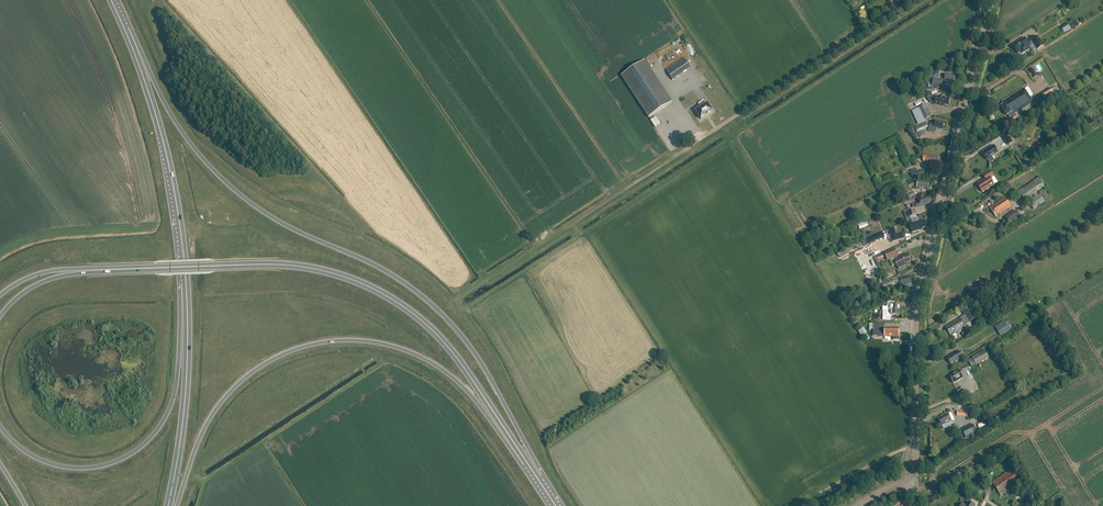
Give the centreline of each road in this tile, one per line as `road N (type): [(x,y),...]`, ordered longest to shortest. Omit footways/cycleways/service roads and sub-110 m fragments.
road 1 (trunk): [(537,478),(488,373),(435,309),(379,268),(282,224),(238,193),(189,140),(131,44)]
road 2 (unclassified): [(451,301),(914,0)]
road 3 (trunk): [(528,464),(445,343),(375,289),(292,266),(86,271)]
road 4 (tertiary): [(914,480),(919,298),(991,0)]
road 5 (trunk): [(177,505),(203,431),(229,392),(268,362),(328,342),(385,344),(436,365),(528,464)]
road 6 (trunk): [(186,283),(172,401),(141,446),(107,464),(61,466),(26,451),(0,426)]
road 7 (trunk): [(186,283),(162,138),(131,44)]
road 8 (trunk): [(168,505),(184,406),(186,283)]

